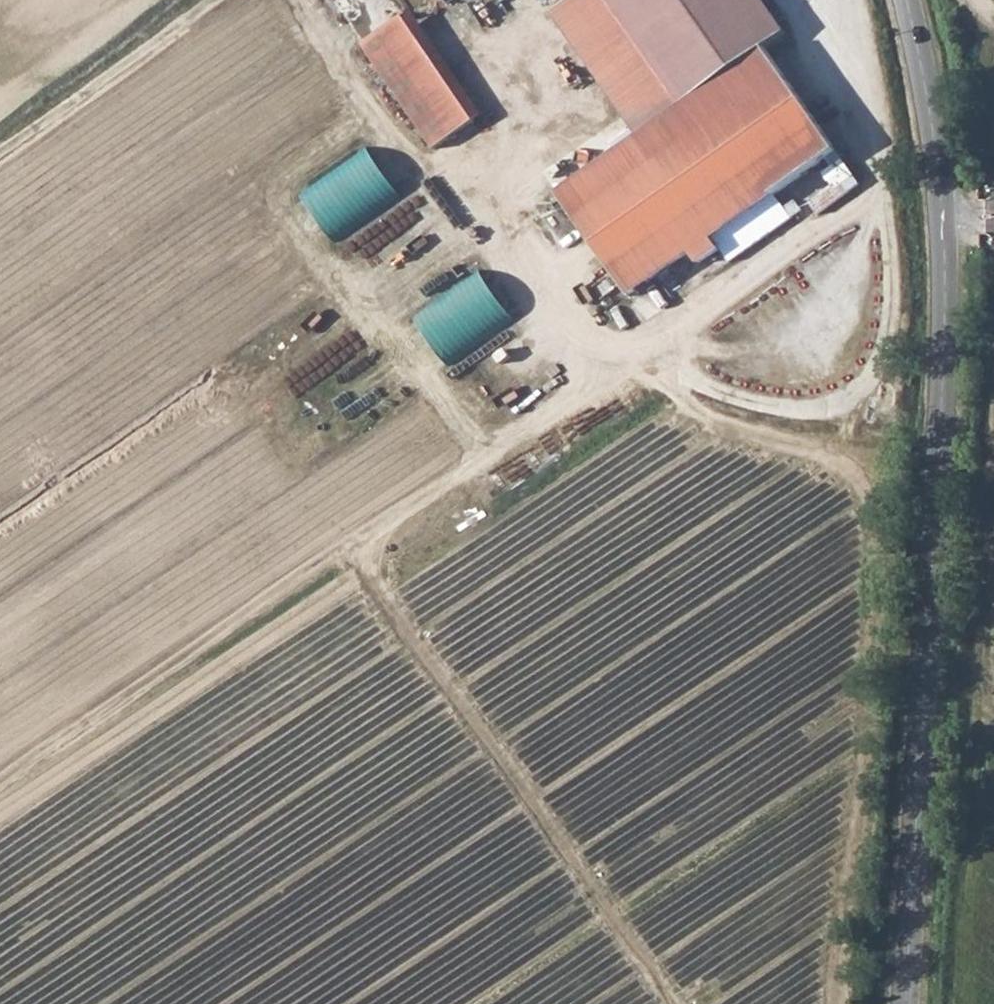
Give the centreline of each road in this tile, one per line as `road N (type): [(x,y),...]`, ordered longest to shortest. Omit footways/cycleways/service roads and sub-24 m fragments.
road 1 (tertiary): [(907,1003),(946,269),(942,174),(907,0)]

